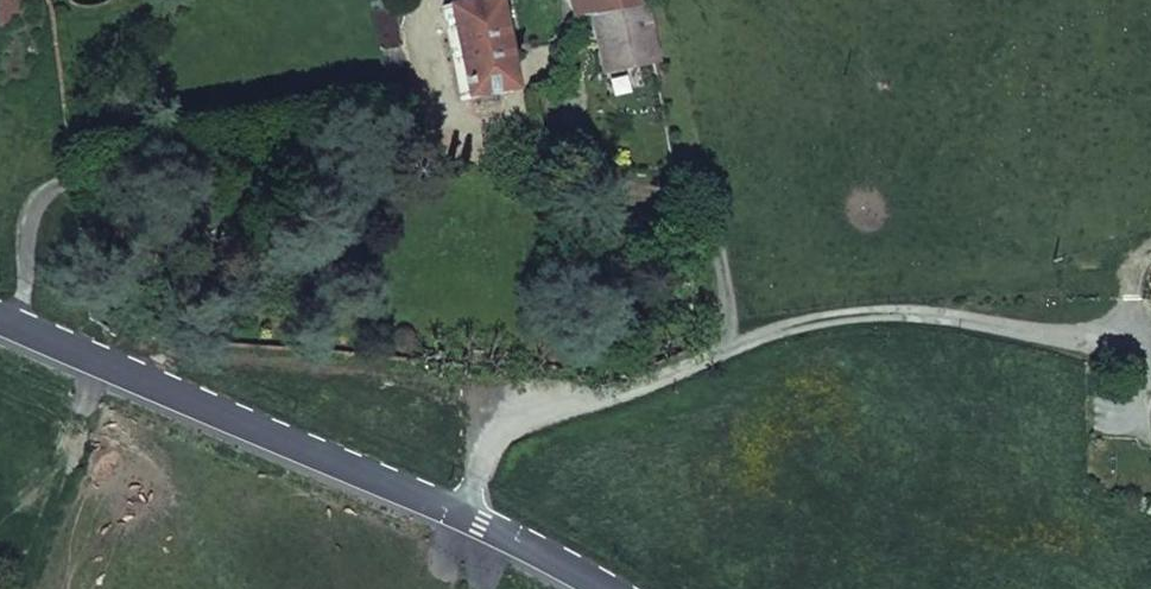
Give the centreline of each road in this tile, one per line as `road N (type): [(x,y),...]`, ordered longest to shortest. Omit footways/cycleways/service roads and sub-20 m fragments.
road 1 (track): [(1150,241),(1105,322),(1062,329),(897,311),(771,332),(547,405),(492,430),(487,509)]
road 2 (tertiary): [(613,588),(487,509),(0,300)]
road 3 (track): [(379,126),(58,187),(2,302)]

